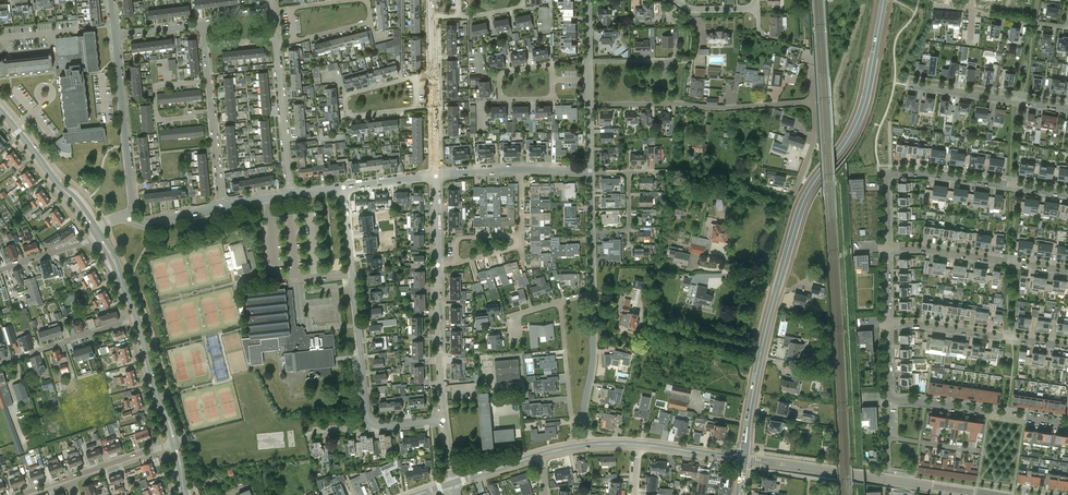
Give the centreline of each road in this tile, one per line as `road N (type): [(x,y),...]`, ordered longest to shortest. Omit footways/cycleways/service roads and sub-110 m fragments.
road 1 (secondary): [(744,459),(767,326),(795,226),(861,111),(884,0)]
road 2 (residential): [(993,494),(744,459)]
road 3 (residential): [(368,418),(345,187)]
road 4 (residential): [(129,218),(114,35)]
road 5 (residential): [(1067,270),(886,248)]
road 6 (residential): [(1067,346),(887,324)]
road 7 (residential): [(1067,423),(888,399)]
road 8 (residential): [(1067,193),(890,173)]
road 9 (residential): [(1067,107),(907,85)]
road 10 (residential): [(442,422),(437,266)]
road 11 (tertiary): [(97,233),(0,111)]
road 12 (residential): [(415,77),(345,101),(355,116),(416,102)]
road 13 (residential): [(289,195),(275,46)]
road 14 (residential): [(666,104),(812,102)]
road 15 (residential): [(0,362),(138,319)]
road 16 (residential): [(208,80),(156,86),(156,117),(211,110)]
road 17 (residential): [(585,420),(571,418),(561,302)]
road 18 (residential): [(552,80),(547,65),(499,76),(506,100),(546,99)]
road 19 (tertiary): [(175,442),(138,319)]
road 20 (track): [(836,123),(835,86),(865,0)]
road 21 (residential): [(585,420),(592,293)]

